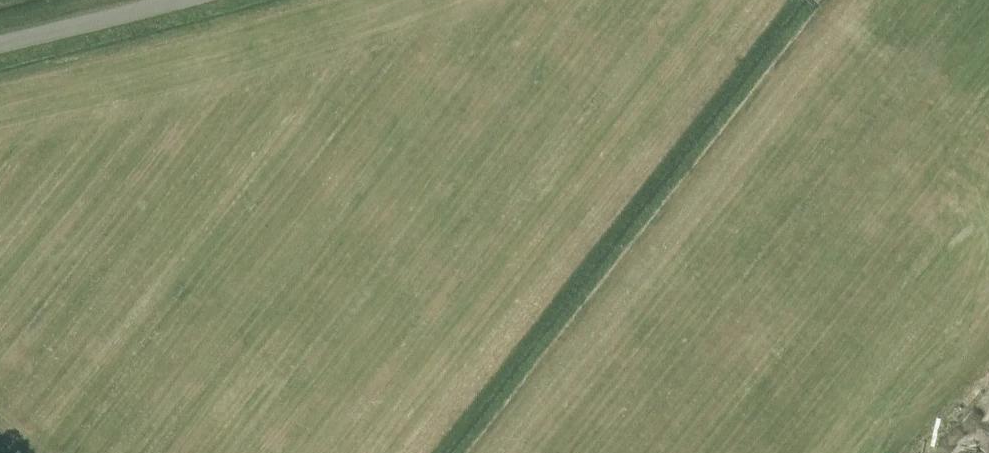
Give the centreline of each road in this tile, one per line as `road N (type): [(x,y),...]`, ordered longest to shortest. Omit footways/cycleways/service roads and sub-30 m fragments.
road 1 (track): [(833,0),(470,452)]
road 2 (unclassified): [(149,0),(0,38)]

